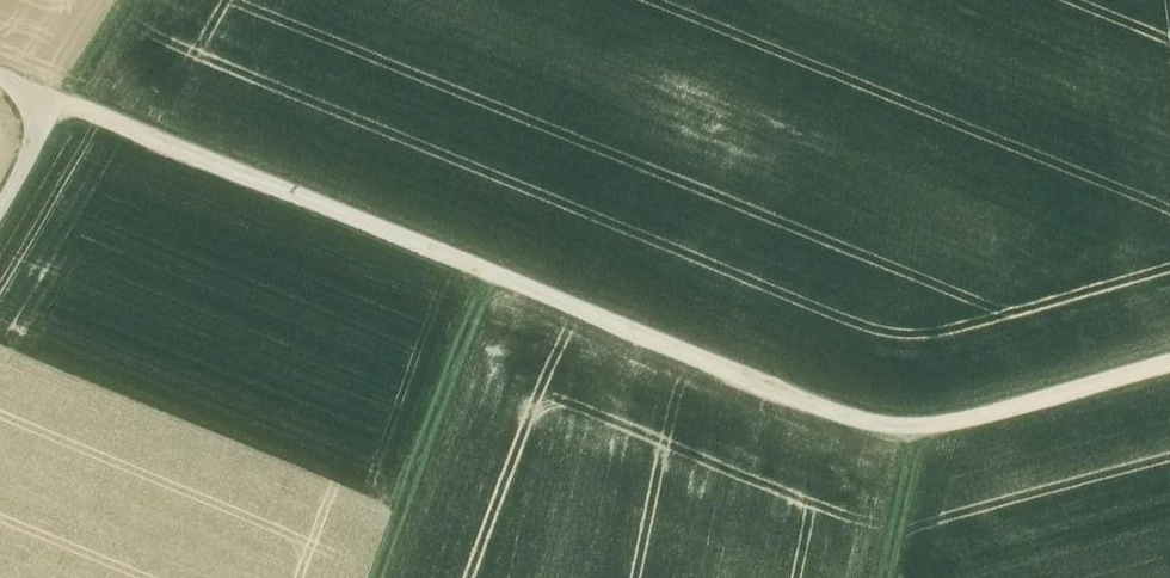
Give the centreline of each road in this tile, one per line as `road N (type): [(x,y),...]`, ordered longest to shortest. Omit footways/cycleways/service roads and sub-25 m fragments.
road 1 (track): [(54,101),(880,427),(940,427),(1169,362)]
road 2 (track): [(512,281),(401,577)]
road 3 (track): [(914,431),(884,577)]
road 4 (track): [(130,0),(54,101)]

